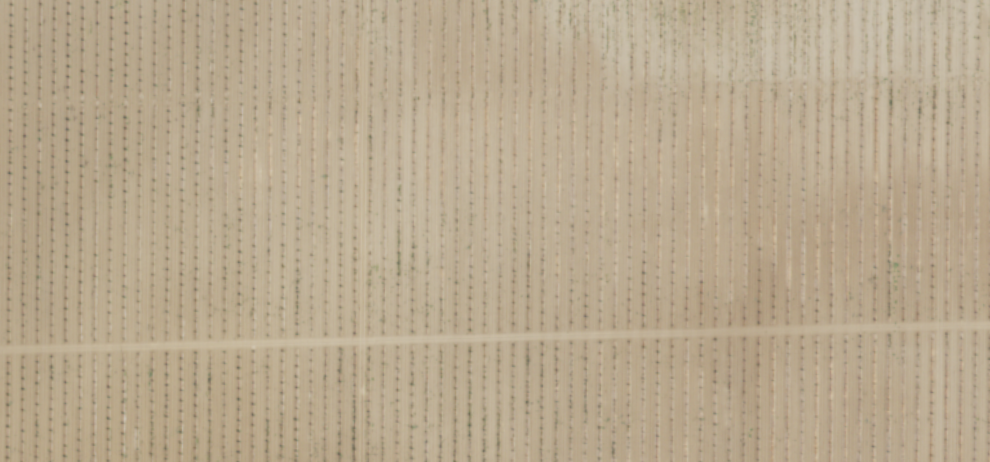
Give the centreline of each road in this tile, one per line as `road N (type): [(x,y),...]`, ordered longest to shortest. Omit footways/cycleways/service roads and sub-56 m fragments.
road 1 (track): [(132,461),(135,0)]
road 2 (track): [(452,0),(450,461)]

